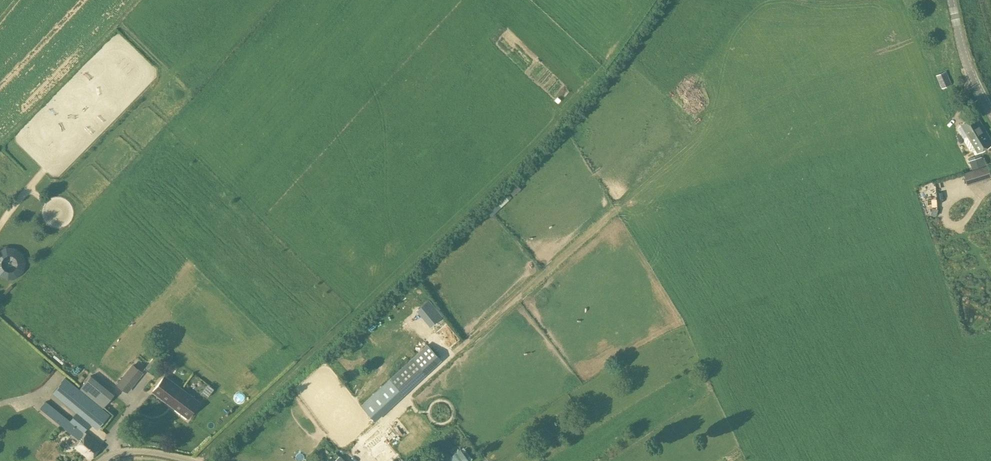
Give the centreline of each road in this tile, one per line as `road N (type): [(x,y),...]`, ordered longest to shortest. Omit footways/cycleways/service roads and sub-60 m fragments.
road 1 (track): [(196,460),(579,97)]
road 2 (track): [(429,375),(614,222),(627,227),(683,313),(703,322)]
road 3 (track): [(313,373),(186,245)]
road 4 (unclassified): [(990,116),(967,66),(951,0)]

